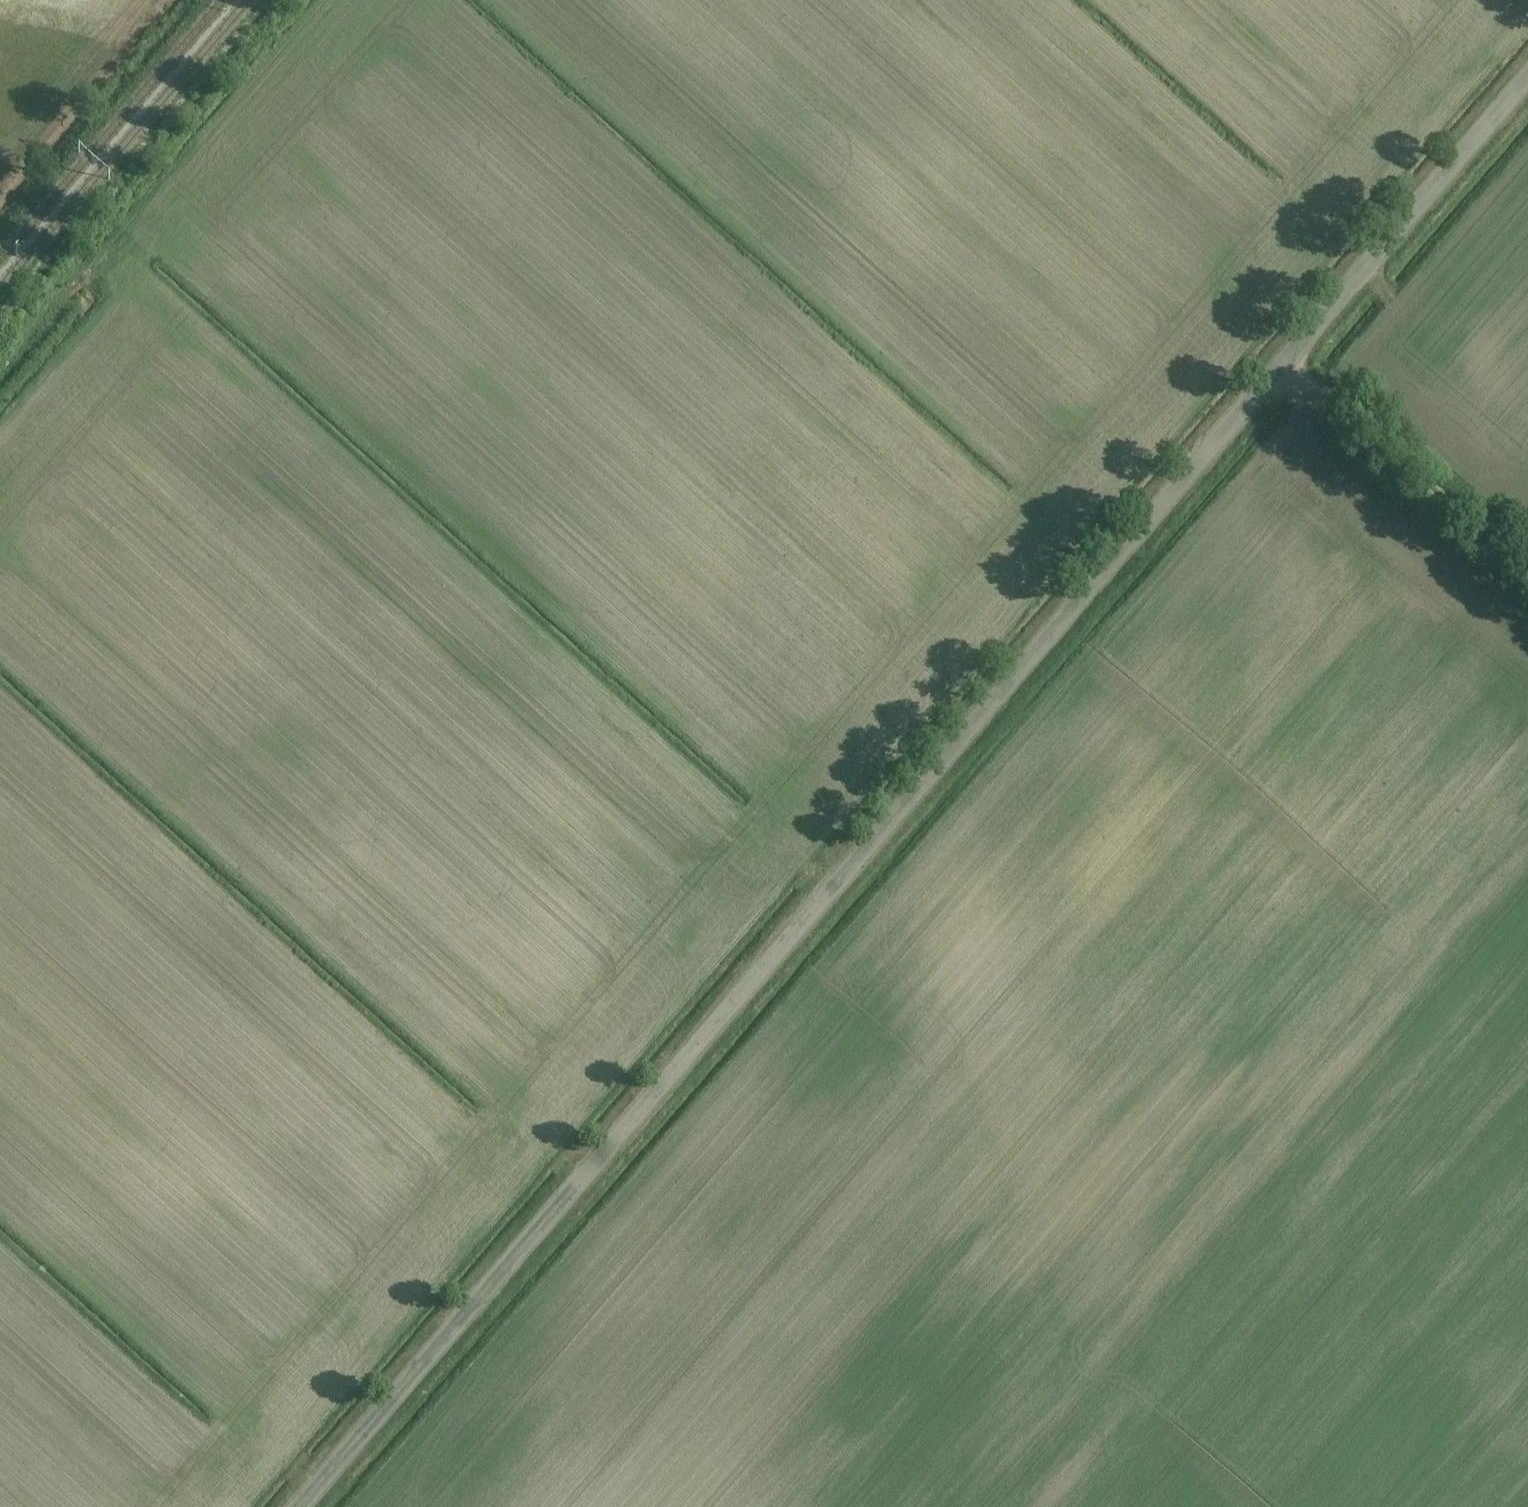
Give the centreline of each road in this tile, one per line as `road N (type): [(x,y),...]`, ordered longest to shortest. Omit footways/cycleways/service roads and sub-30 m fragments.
road 1 (tertiary): [(305,1506),(1527,83)]
road 2 (track): [(1289,362),(1527,568)]

